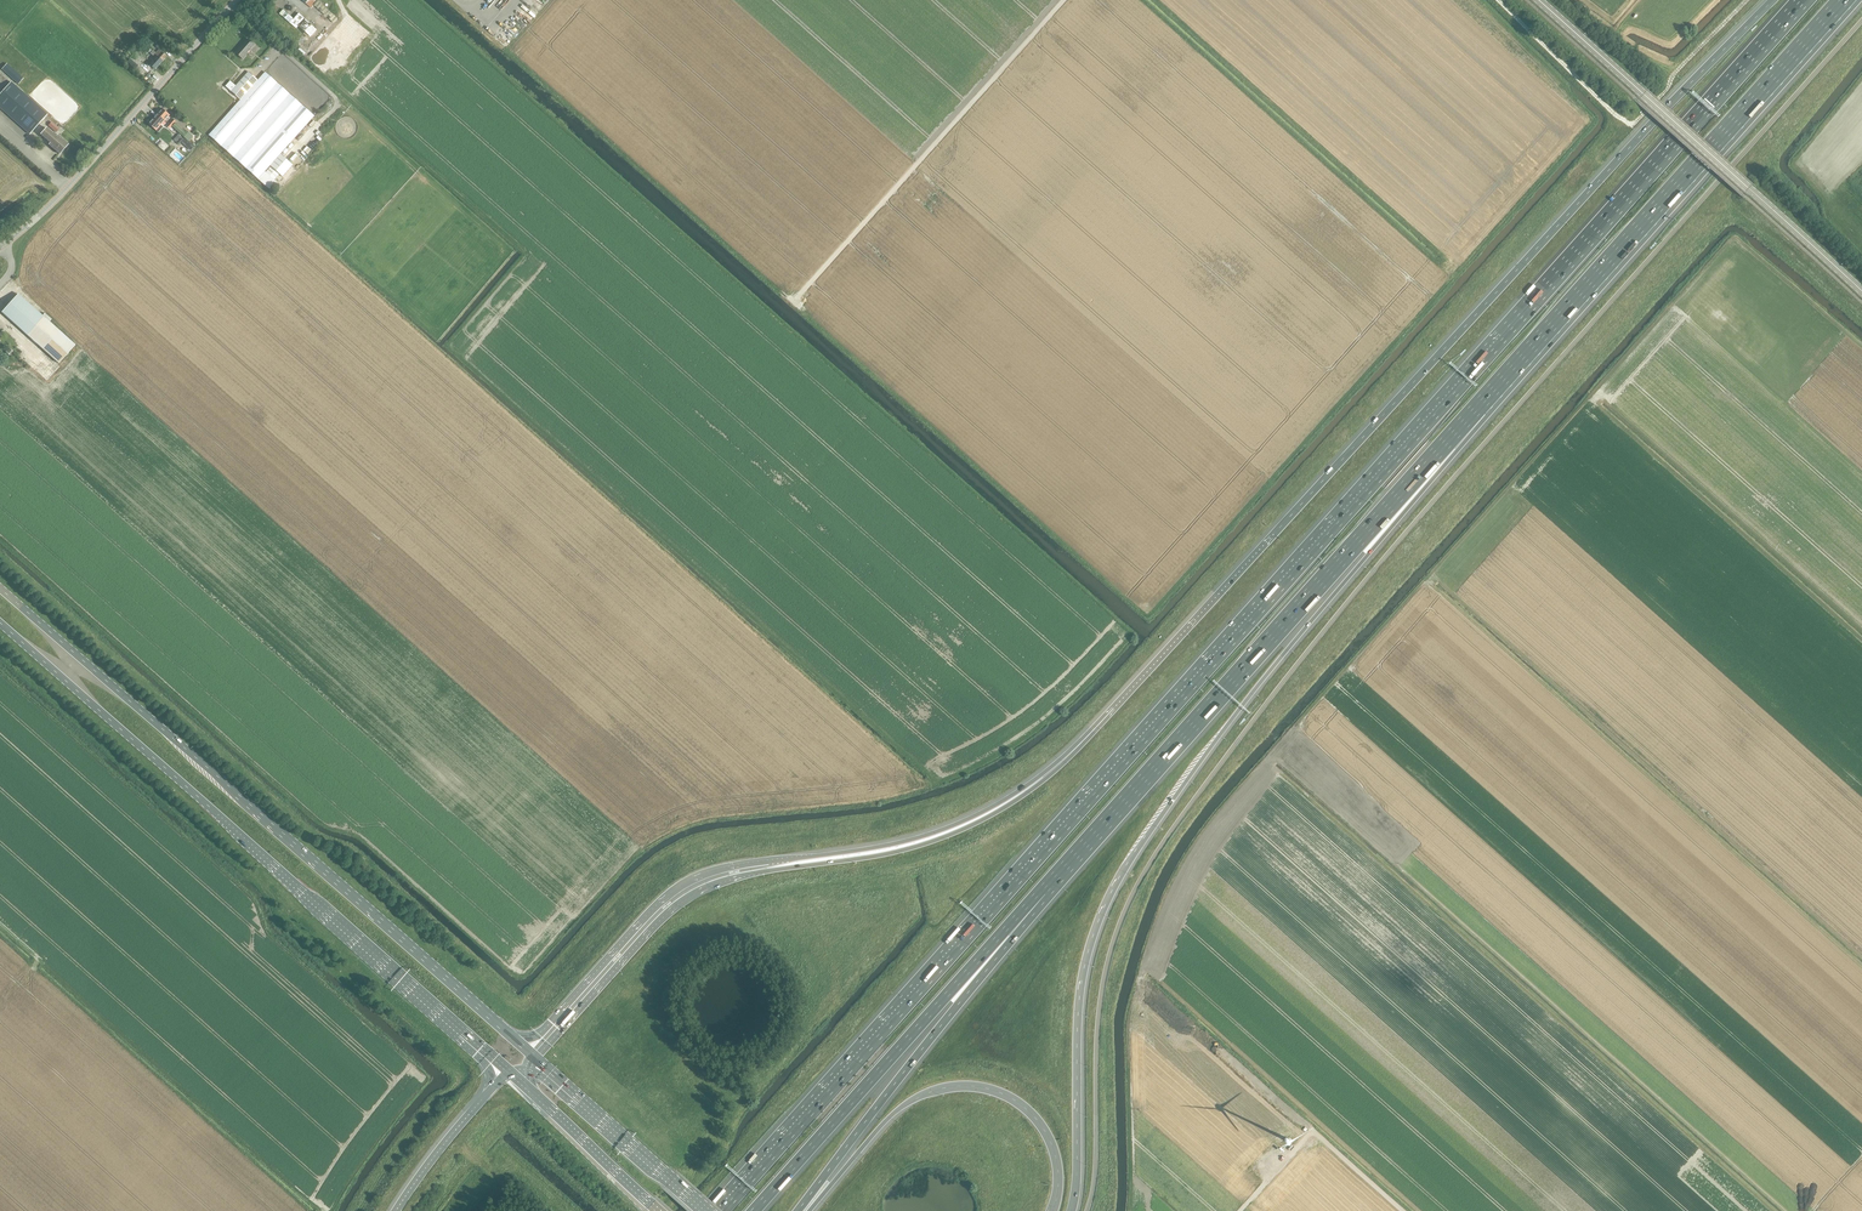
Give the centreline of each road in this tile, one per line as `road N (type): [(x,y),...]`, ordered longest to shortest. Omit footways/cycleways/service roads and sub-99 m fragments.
road 1 (motorway): [(1773,0),(1051,770),(941,834),(692,887),(643,929),(532,1054)]
road 2 (motorway): [(1802,0),(716,1210)]
road 3 (motorway): [(1074,1210),(1081,997),(1117,885),(1220,735),(1476,408)]
road 4 (primary): [(532,1054),(0,589)]
road 5 (primary): [(0,620),(509,1071)]
road 6 (motorway): [(1044,893),(1476,408)]
road 7 (motorway): [(1476,408),(1842,0)]
road 8 (secondary): [(1861,292),(1540,0)]
road 9 (motorway): [(753,1210),(1044,893)]
road 10 (motorway): [(798,1210),(1044,893)]
road 11 (track): [(1063,0),(799,298)]
road 12 (motorway): [(806,1210),(904,1105),(971,1086),(1016,1101),(1048,1137),(1059,1180),(1053,1210)]
road 13 (unclassified): [(3,245),(65,192),(236,0)]
road 14 (primary): [(707,1210),(532,1054)]
road 15 (primary): [(509,1071),(659,1210)]
road 16 (track): [(1498,0),(1631,124)]
road 17 (motorway): [(509,1071),(396,1210)]

